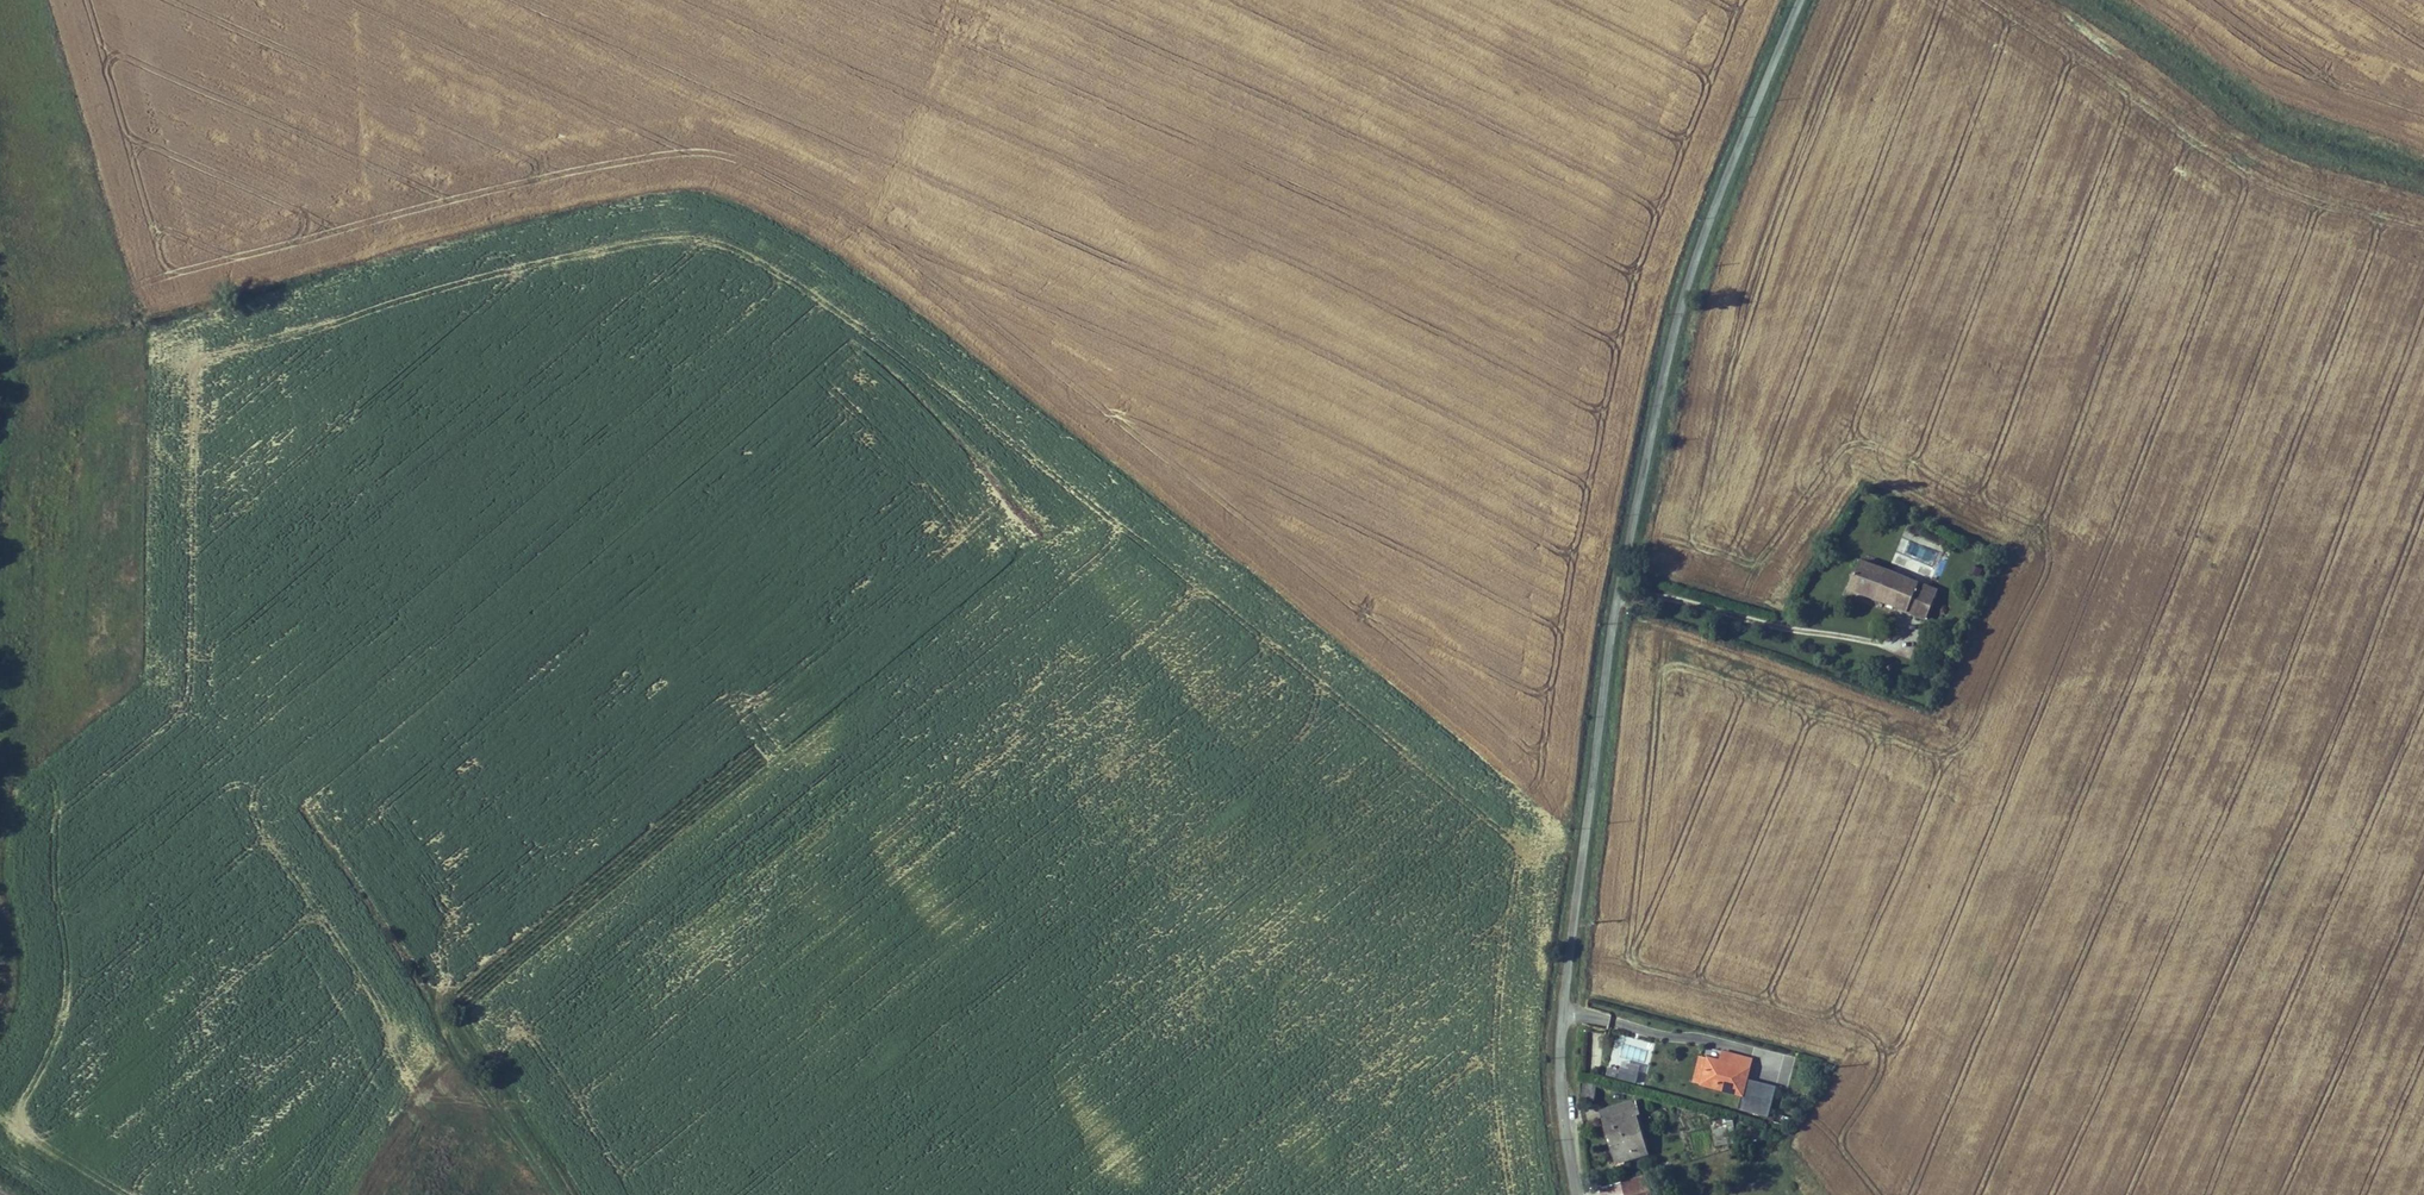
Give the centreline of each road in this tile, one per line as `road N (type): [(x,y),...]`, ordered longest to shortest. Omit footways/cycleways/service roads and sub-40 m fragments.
road 1 (unclassified): [(1806,0),(1707,221),(1609,635),(1569,1022),(1568,1103),(1583,1194)]
road 2 (track): [(327,828),(547,1194)]
road 3 (track): [(2068,0),(2255,134),(2423,179)]

